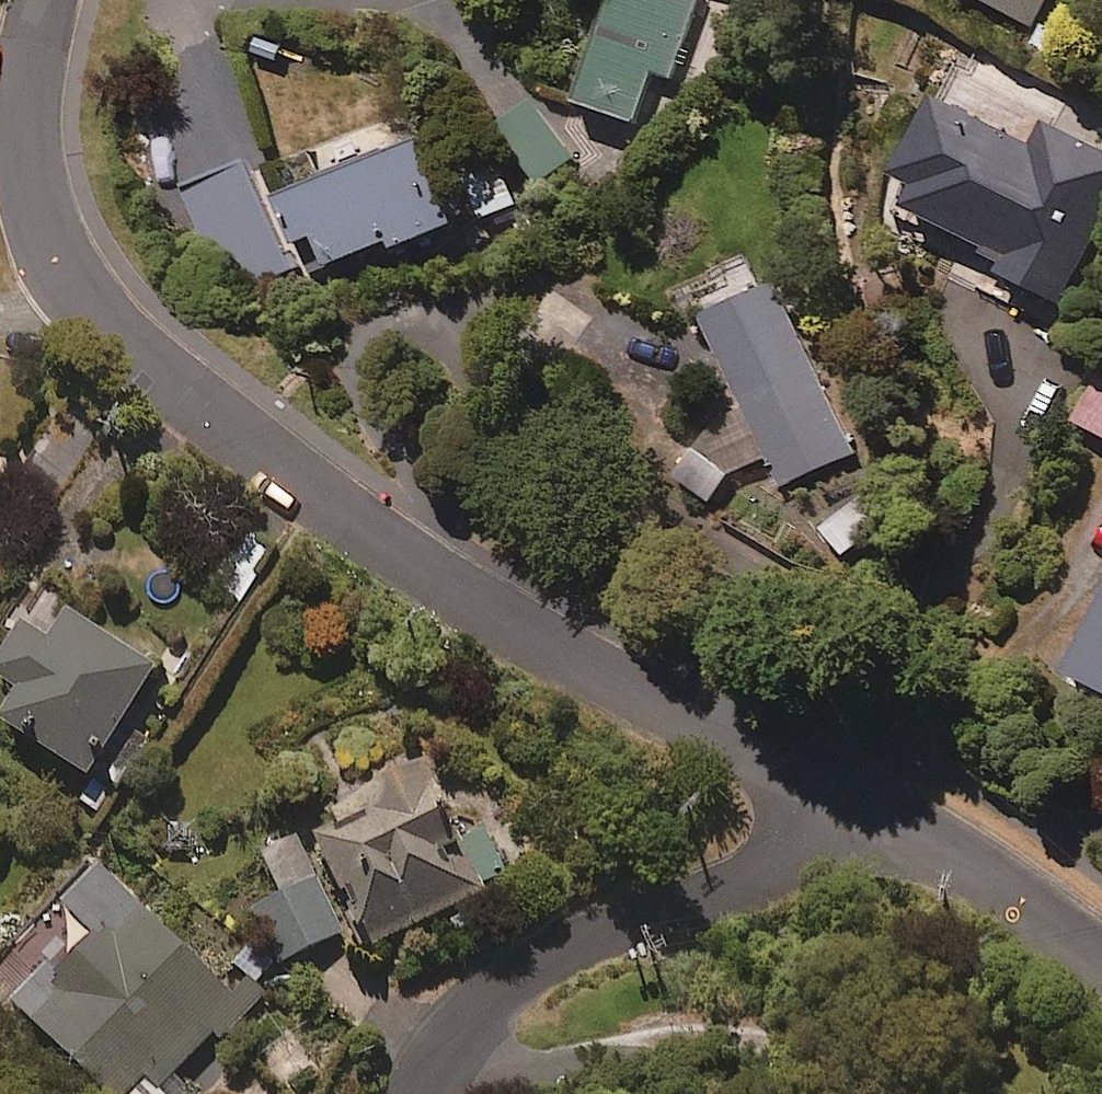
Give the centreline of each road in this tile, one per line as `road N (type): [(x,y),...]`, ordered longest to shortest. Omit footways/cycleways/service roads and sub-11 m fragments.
road 1 (residential): [(46,0),(26,85),(28,177),(50,246),(111,331),(333,510),(505,627),(865,802)]
road 2 (residential): [(865,802),(760,879),(656,912),(509,980),(412,1093)]
road 3 (residential): [(865,802),(1101,953)]

